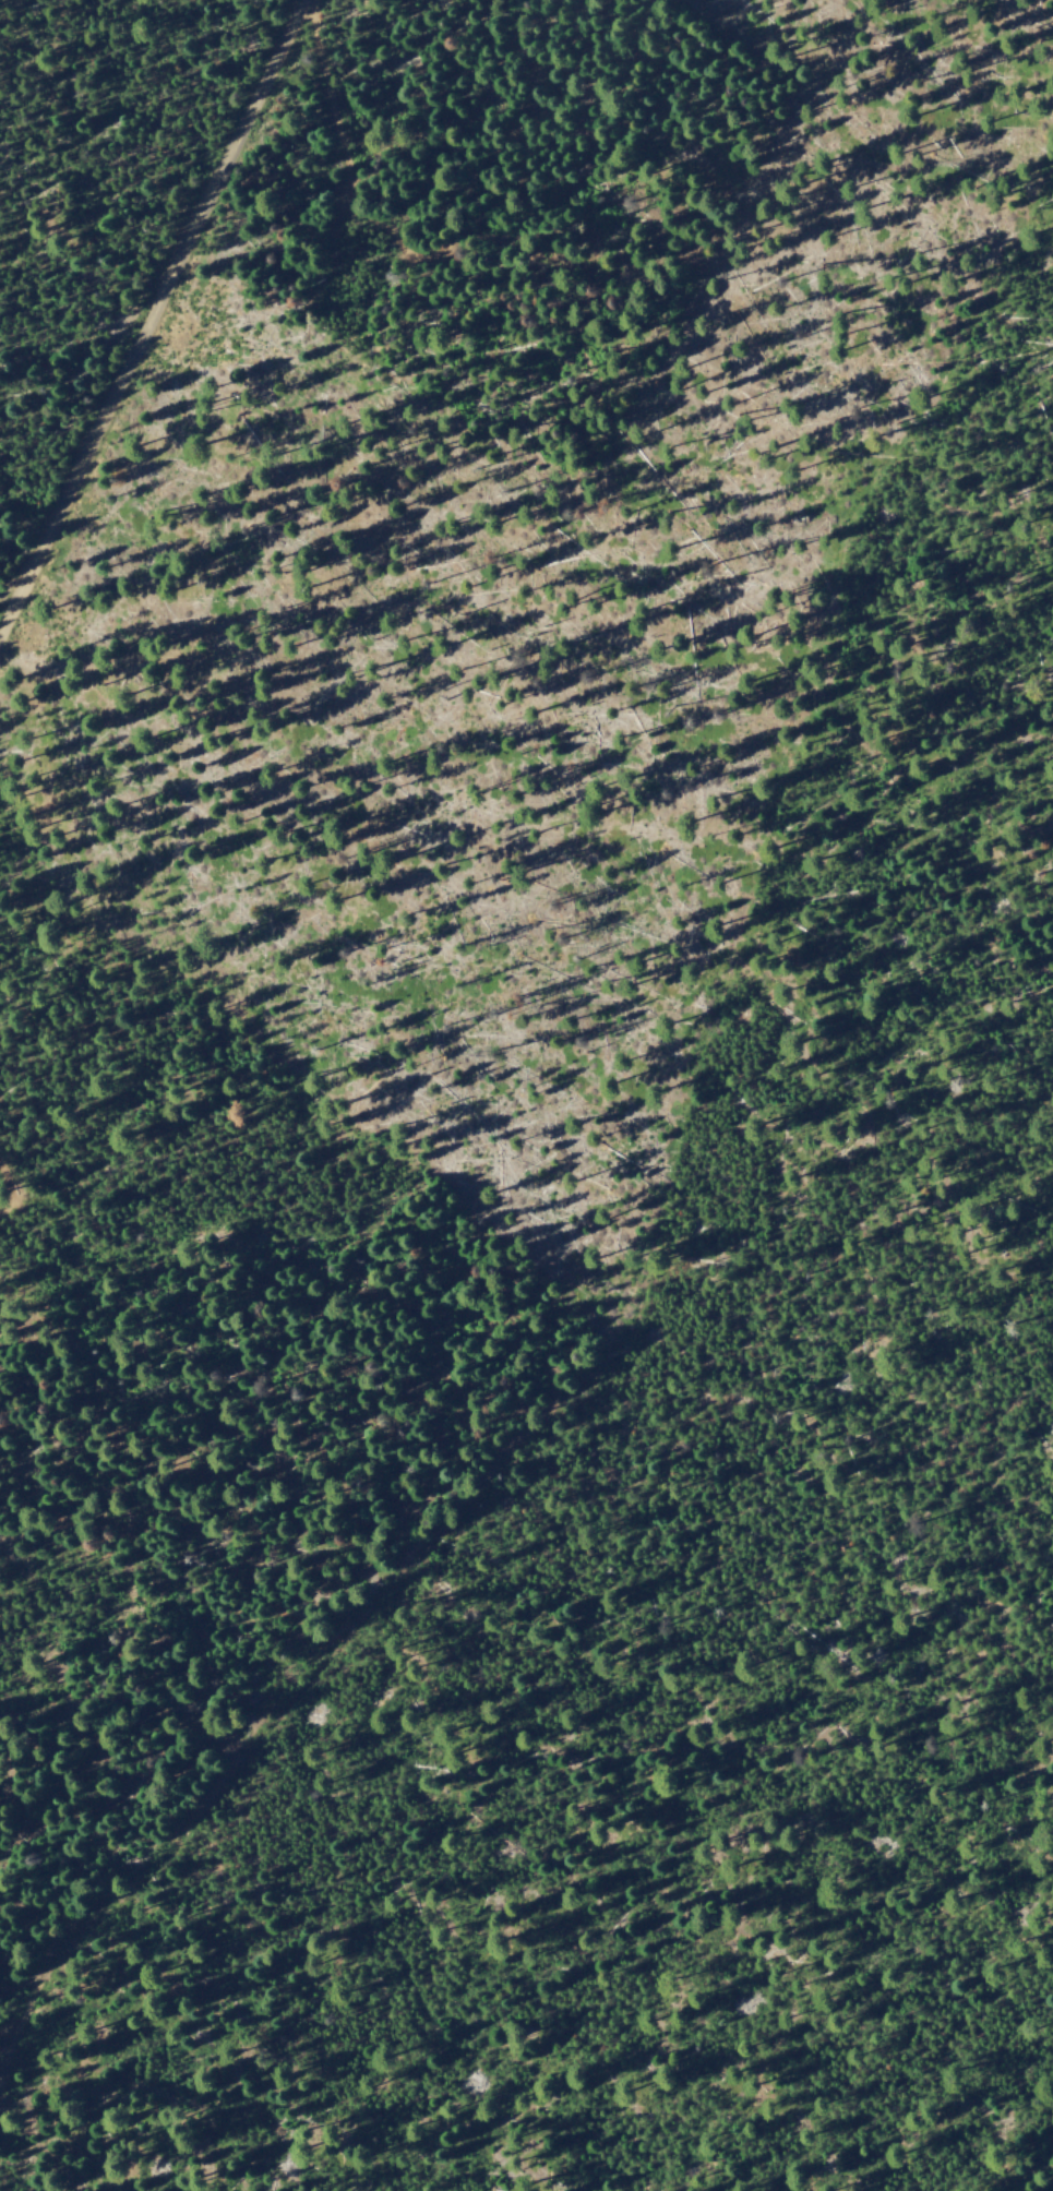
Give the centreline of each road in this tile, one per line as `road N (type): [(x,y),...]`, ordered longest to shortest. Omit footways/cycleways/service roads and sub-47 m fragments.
road 1 (residential): [(299,0),(0,628)]

